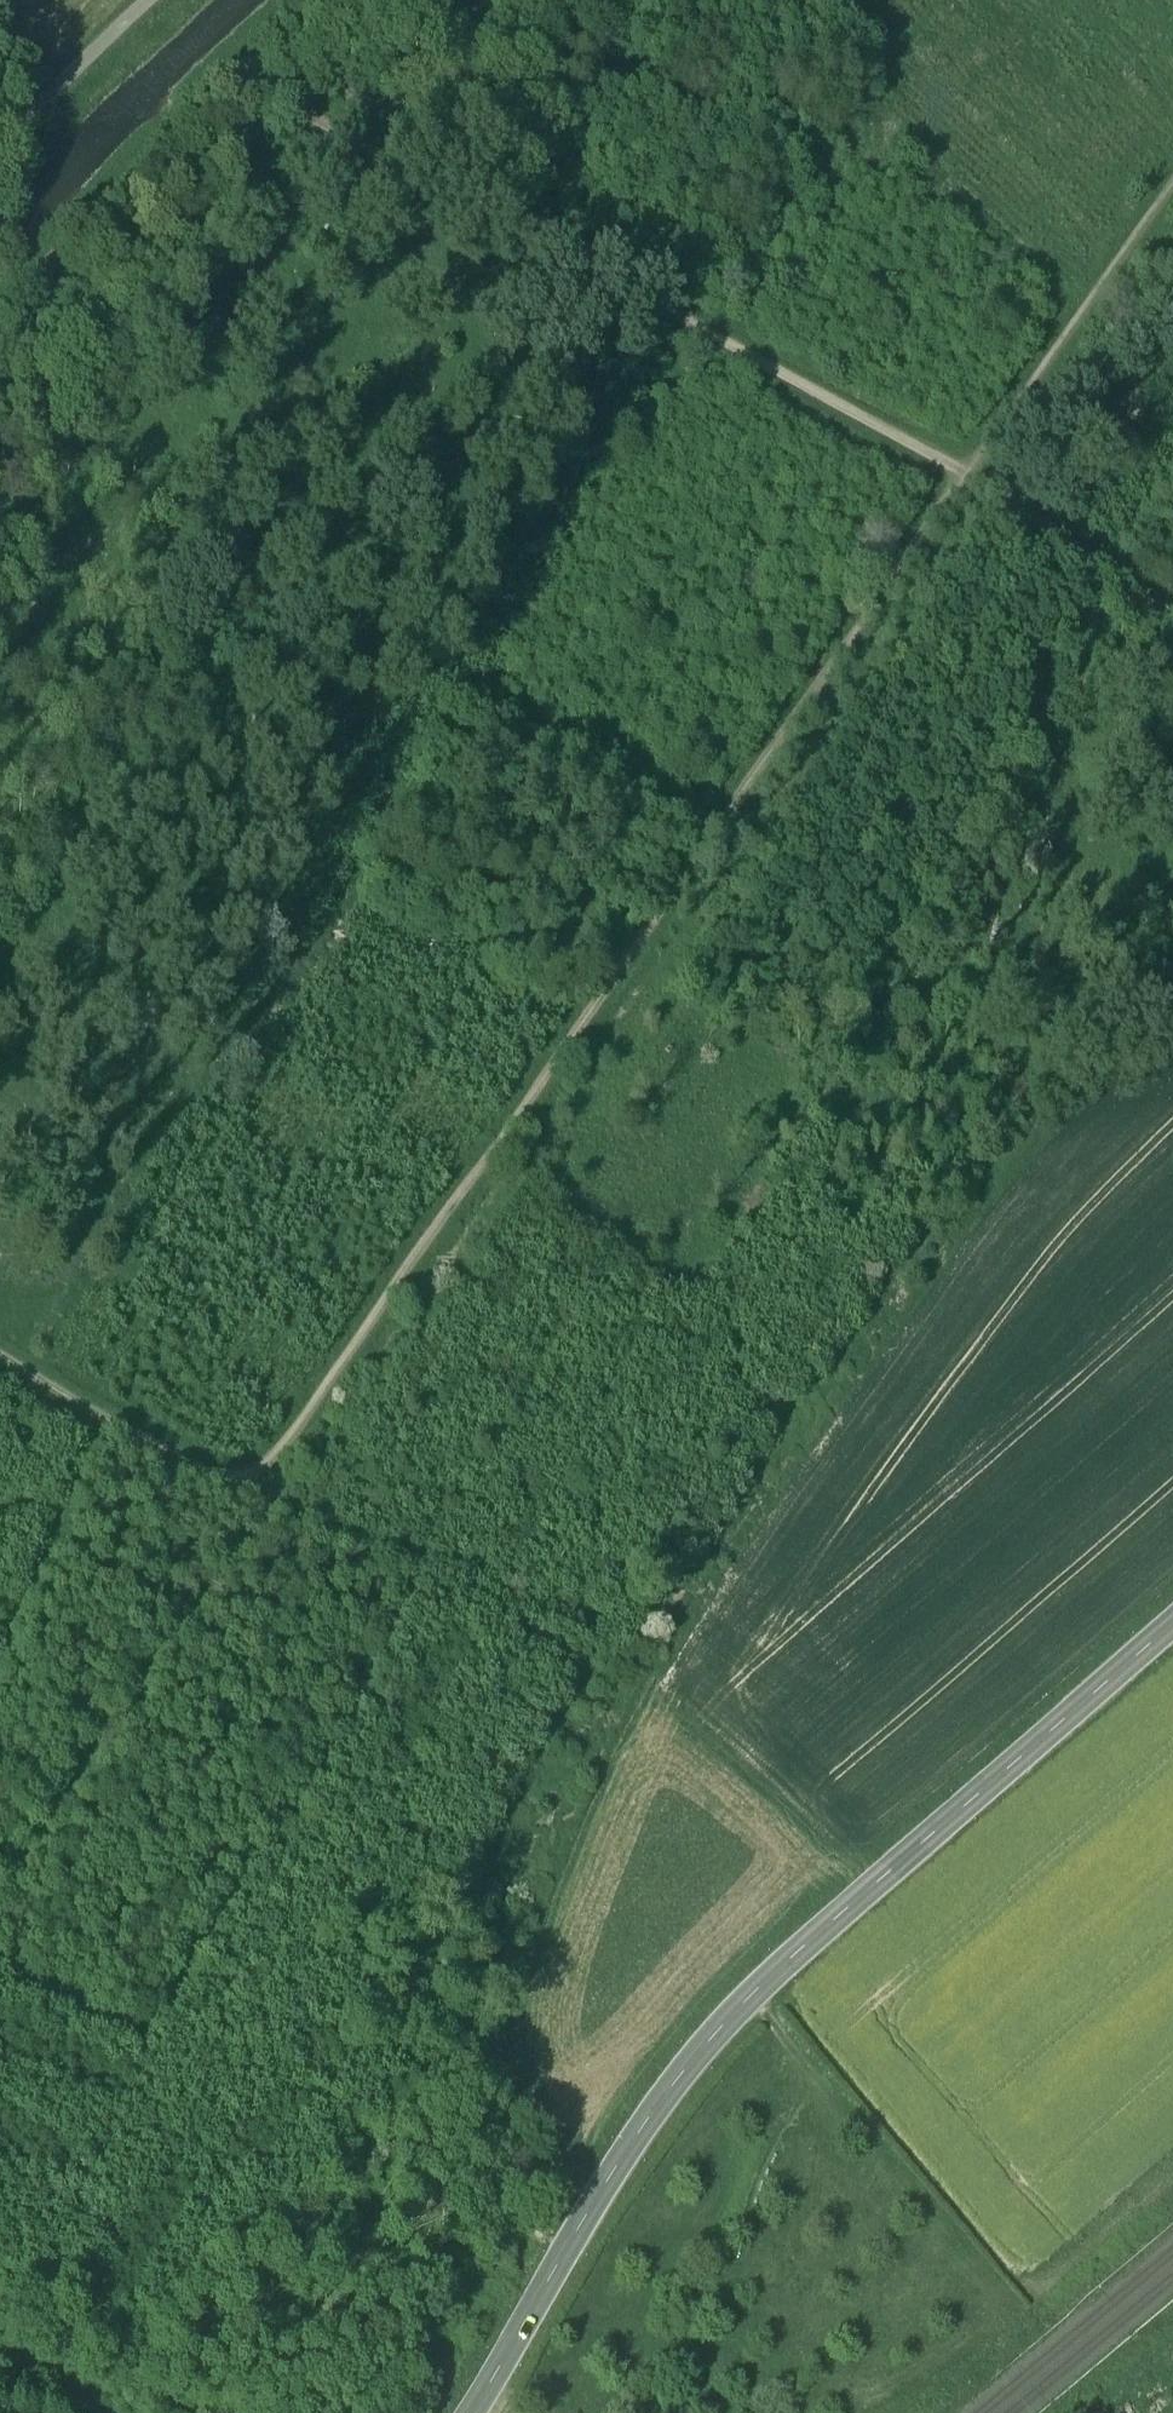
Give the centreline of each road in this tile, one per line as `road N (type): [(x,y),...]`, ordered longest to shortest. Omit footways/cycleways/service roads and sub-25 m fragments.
road 1 (track): [(1172,1005),(998,1179),(628,1707),(509,1991),(498,2066)]
road 2 (secondary): [(469,2412),(636,2130),(702,2046),(1172,1621)]
road 3 (track): [(0,1362),(258,1497)]
road 4 (track): [(0,143),(154,0)]

